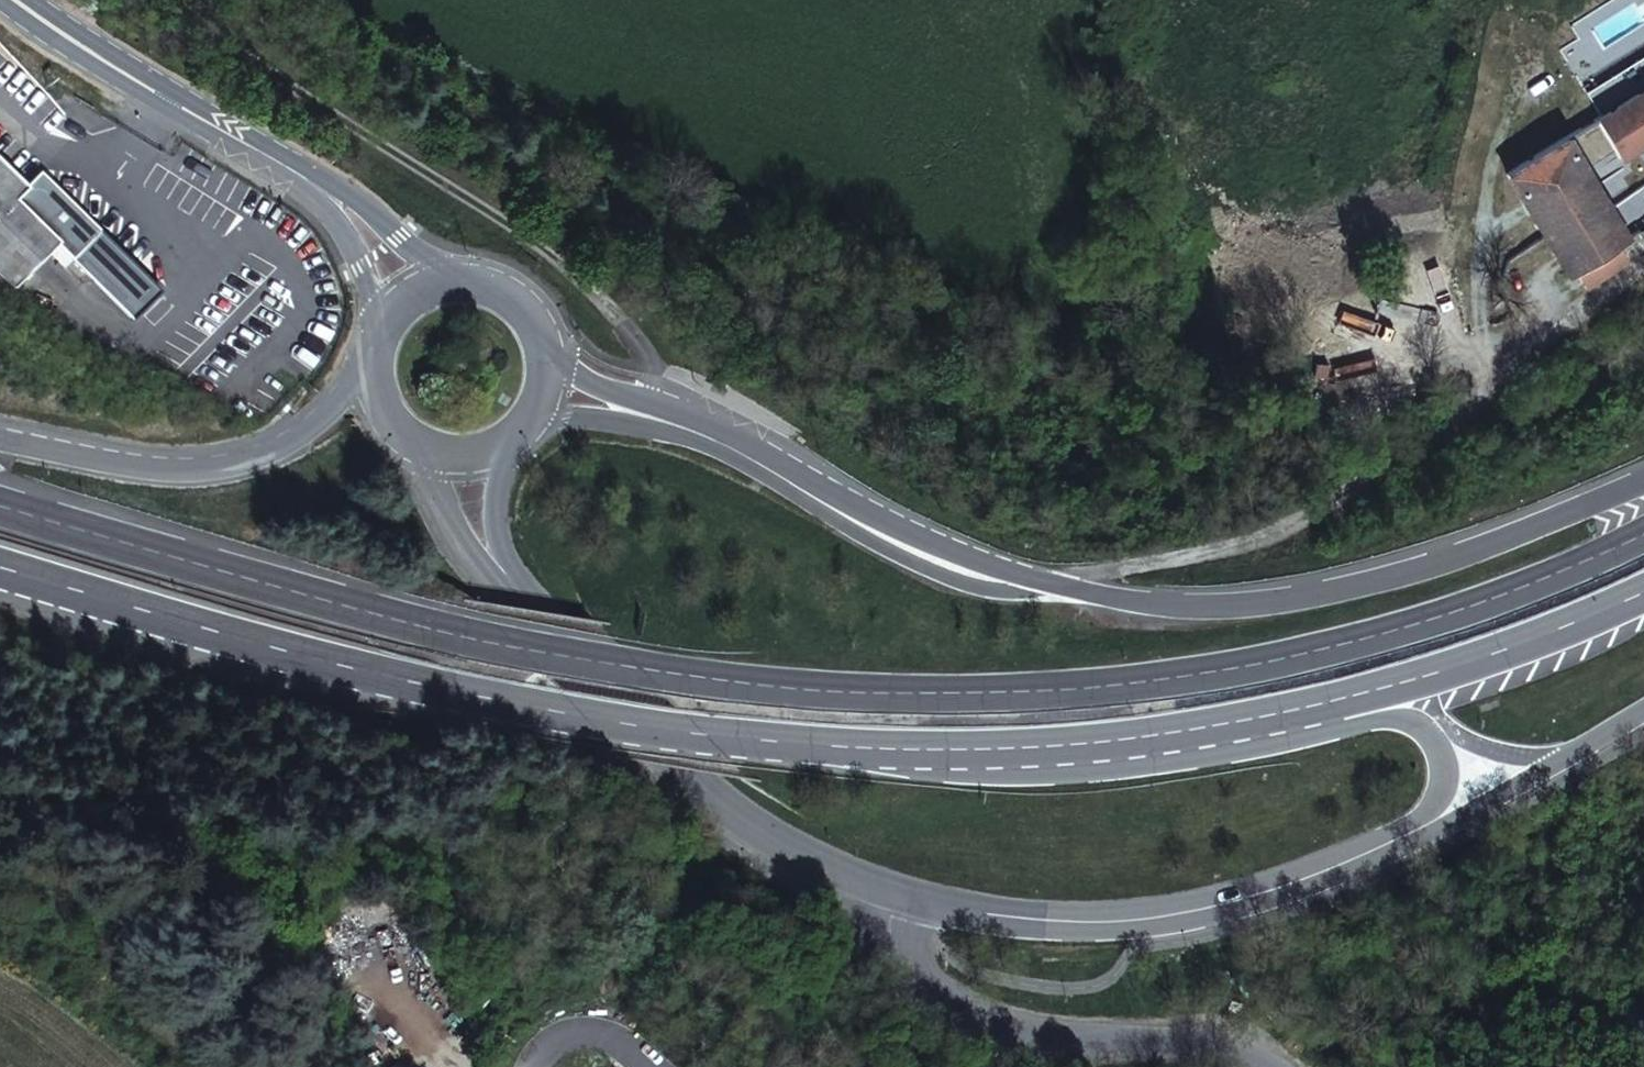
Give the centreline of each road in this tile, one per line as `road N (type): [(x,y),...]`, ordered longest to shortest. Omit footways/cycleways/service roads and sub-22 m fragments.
road 1 (secondary): [(1643,533),(1510,593),(1353,642),(1189,675),(1053,690),(909,692),(627,667),(469,638),(0,505)]
road 2 (secondary): [(0,565),(257,645),(653,728),(844,746),(990,749),(1161,735),(1287,712)]
road 3 (track): [(1047,580),(1237,540),(1415,457),(1571,318),(1643,267)]
road 4 (secondary): [(1643,479),(1402,572),(1279,599),(1157,600),(1047,580)]
road 5 (residential): [(528,420),(623,421),(687,438),(909,560),(982,586),(1047,580)]
road 6 (secondary): [(1425,835),(1186,914),(1098,923),(1001,917),(886,891)]
road 7 (secondary): [(1047,580),(1006,572),(914,533),(730,436),(548,358)]
road 8 (secondary): [(886,891),(809,852),(704,775),(546,617),(517,578)]
road 9 (unclassified): [(886,891),(885,959),(955,1009),(1043,1035),(1210,1049),(1273,1066)]
road 10 (secondary): [(369,357),(276,449),(242,462),(194,467),(117,459),(0,436)]
road 11 (secondary): [(1287,712),(1547,635),(1643,591)]
road 12 (secondary): [(23,0),(88,52),(296,173)]
road 13 (secondary): [(1287,712),(1429,730),(1448,771),(1425,835)]
road 14 (secondary): [(1425,835),(1643,711)]
road 15 (secondary): [(296,173),(358,265),(376,329)]
road 16 (secondary): [(413,440),(480,551),(517,578)]
road 17 (secondary): [(427,280),(336,193),(296,173)]
road 18 (secondary): [(548,358),(528,307),(507,288),(482,277),(427,280)]
road 19 (secondary): [(517,578),(498,520),(501,442)]

